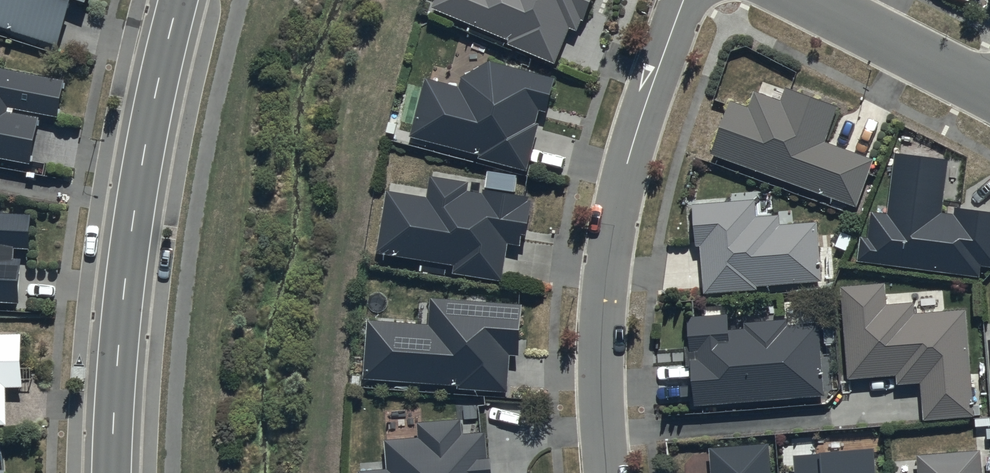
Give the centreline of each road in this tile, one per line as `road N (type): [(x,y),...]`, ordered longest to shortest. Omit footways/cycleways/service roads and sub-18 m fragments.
road 1 (residential): [(608,472),(601,398),(609,250),(636,131),(684,0)]
road 2 (tertiary): [(112,472),(125,278),(178,0)]
road 3 (tertiary): [(989,93),(807,0)]

